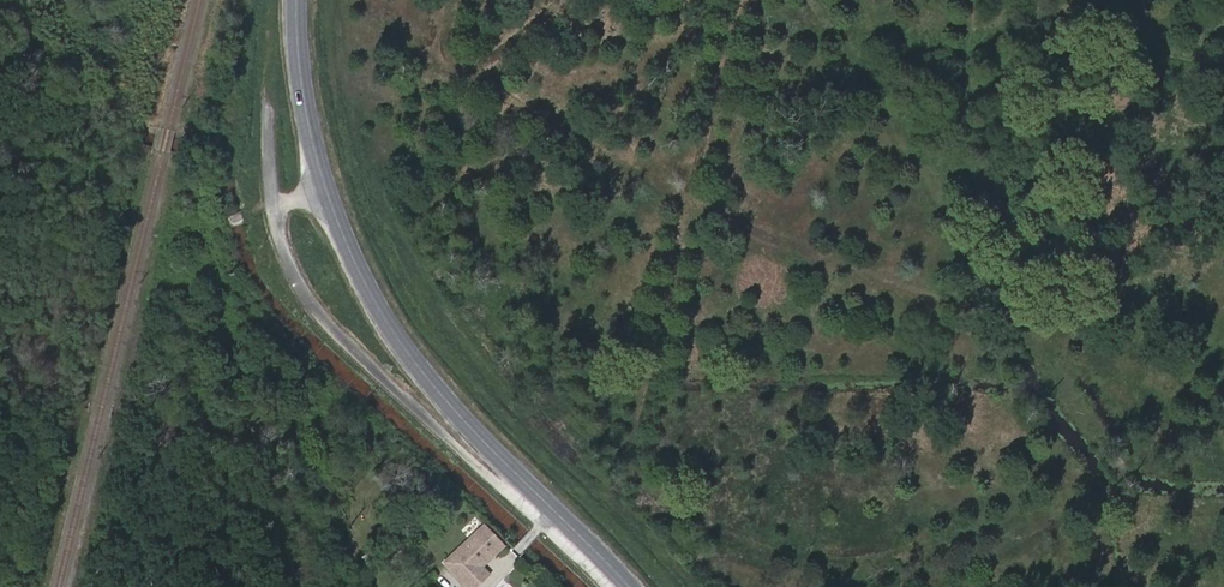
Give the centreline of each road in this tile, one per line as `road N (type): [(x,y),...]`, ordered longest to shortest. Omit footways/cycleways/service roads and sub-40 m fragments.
road 1 (tertiary): [(632,586),(448,403),(397,337),(329,198),(297,50),(296,0)]

